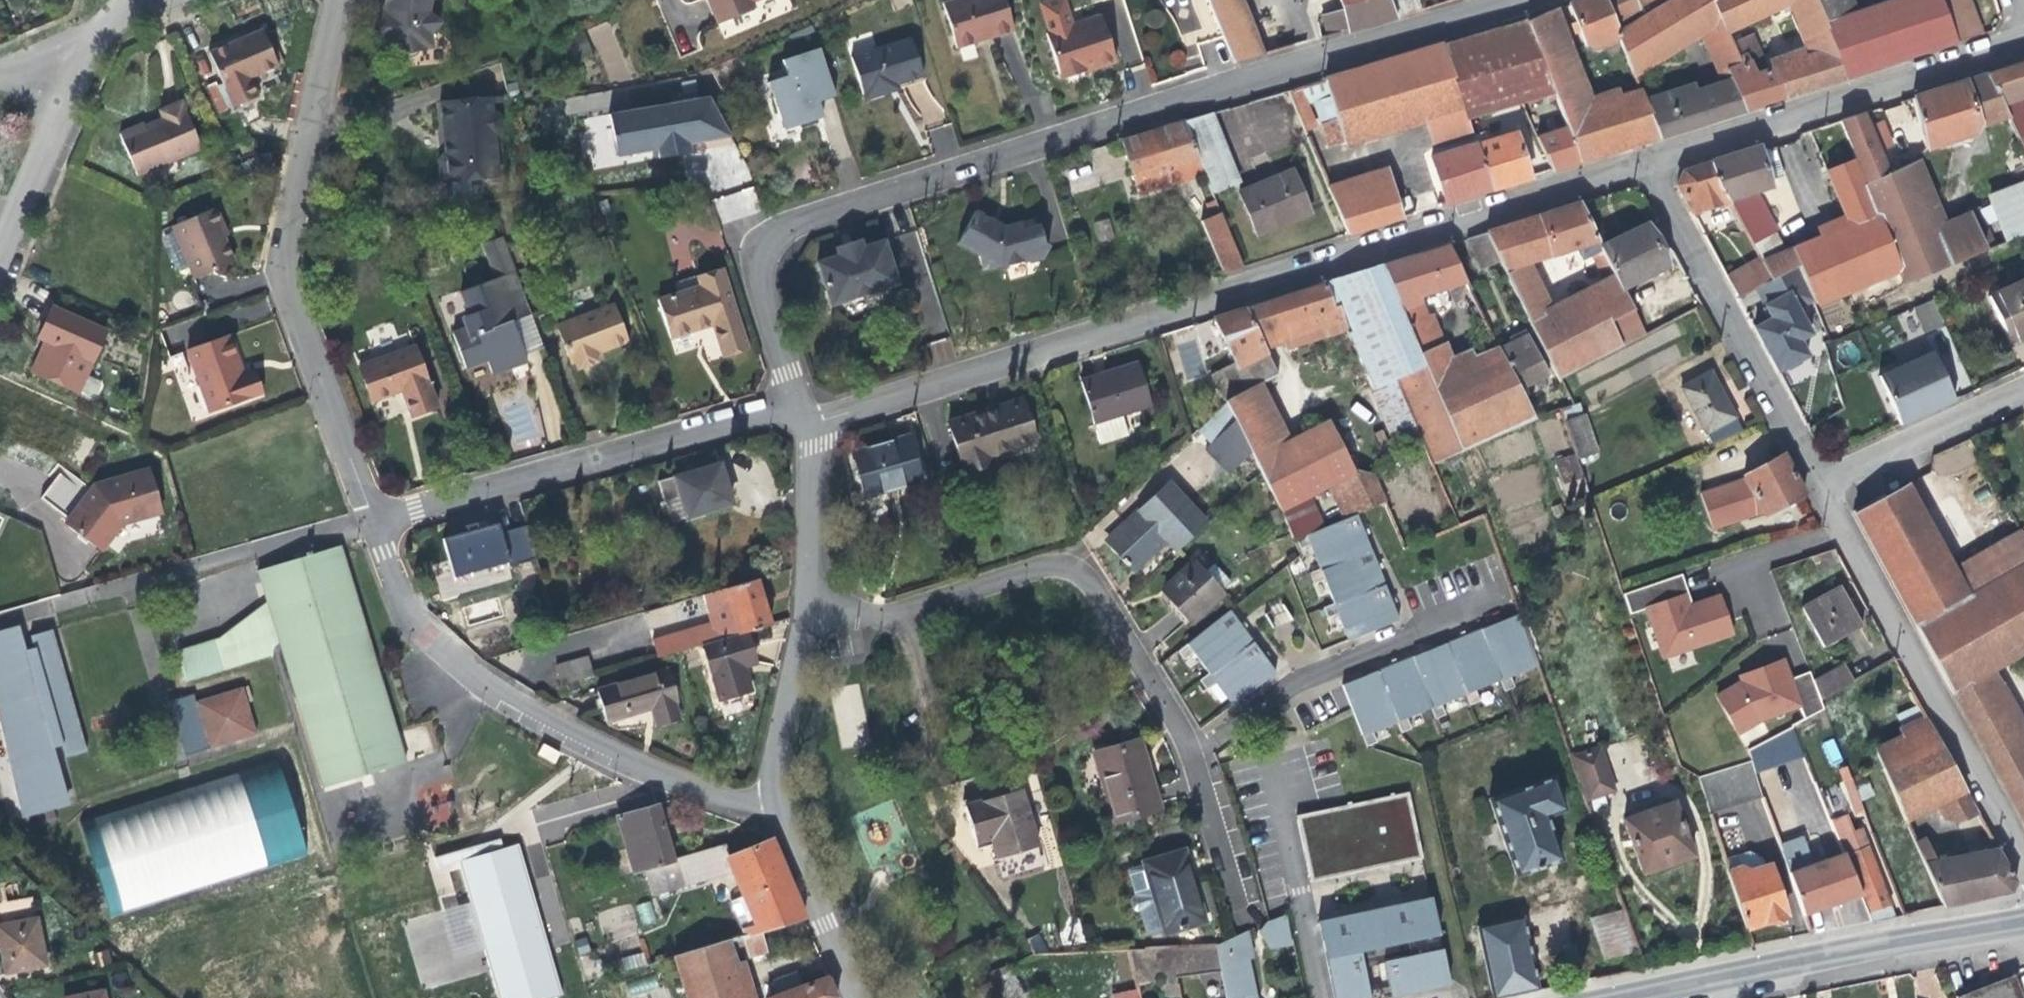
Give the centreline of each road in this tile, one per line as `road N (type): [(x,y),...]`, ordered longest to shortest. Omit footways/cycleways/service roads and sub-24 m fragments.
road 1 (residential): [(1515,0),(791,224),(757,265),(798,402)]
road 2 (residential): [(806,425),(1642,169)]
road 3 (residential): [(901,615),(1052,566),(1083,571),(1188,738),(1239,919)]
road 4 (residential): [(337,0),(279,270),(374,523)]
road 5 (residential): [(374,523),(416,627),(510,699),(732,800),(770,800)]
road 6 (residential): [(374,523),(798,402)]
road 7 (residential): [(1814,483),(2023,864)]
road 8 (primary): [(1622,997),(2023,925)]
road 9 (residential): [(1642,169),(2023,38)]
road 10 (track): [(0,614),(325,521),(374,523)]
road 11 (residential): [(1642,169),(1814,483)]
road 12 (residential): [(0,251),(94,37)]
road 13 (residential): [(1814,483),(2023,392)]
road 14 (residential): [(770,800),(855,997)]
road 15 (residential): [(812,607),(769,775),(770,800)]
road 16 (residential): [(806,425),(812,607)]
road 17 (residential): [(901,615),(930,740)]

